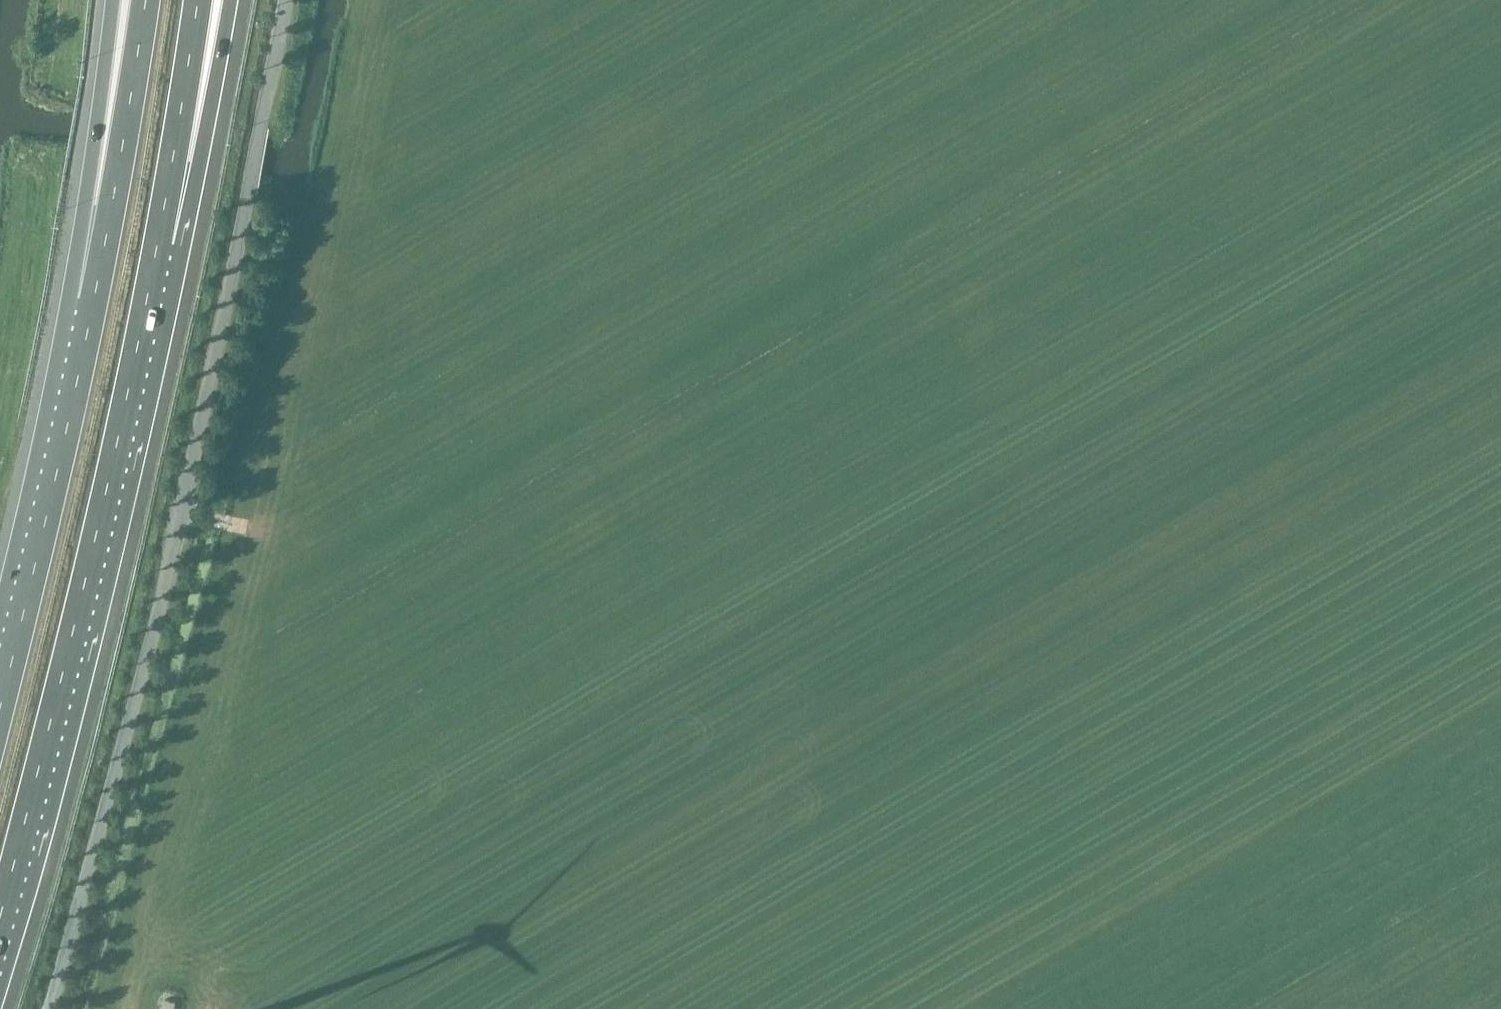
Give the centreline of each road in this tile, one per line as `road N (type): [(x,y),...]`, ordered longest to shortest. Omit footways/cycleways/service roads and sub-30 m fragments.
road 1 (unclassified): [(53,1008),(112,792),(262,126)]
road 2 (motorway): [(0,918),(87,576),(157,243)]
road 3 (motorway): [(94,301),(0,709)]
road 4 (motorway): [(144,0),(94,301)]
road 5 (motorway): [(112,0),(90,172),(94,301)]
road 6 (motorway): [(157,243),(192,193),(229,0)]
road 7 (motorway): [(157,243),(196,0)]
road 8 (unclassified): [(289,0),(262,126)]

